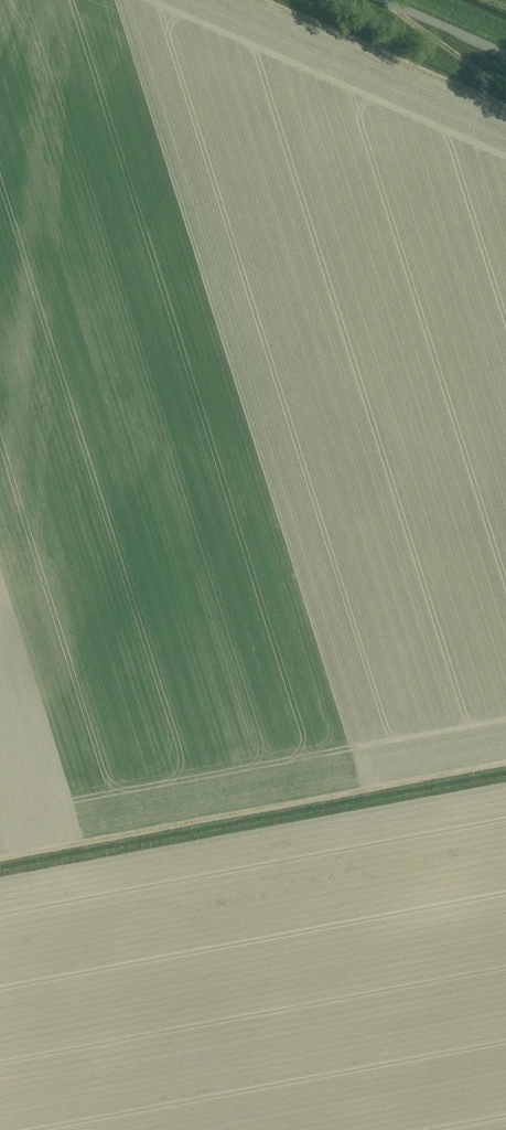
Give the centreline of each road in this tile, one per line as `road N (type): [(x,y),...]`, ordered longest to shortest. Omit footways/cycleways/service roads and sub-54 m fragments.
road 1 (unclassified): [(383,0),(505,54)]

